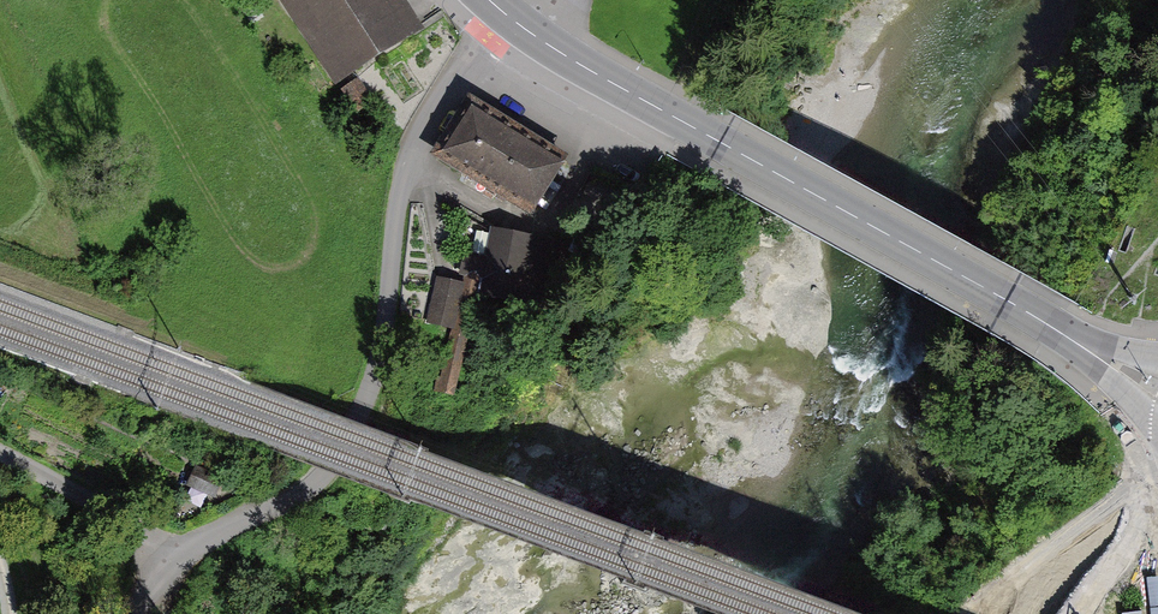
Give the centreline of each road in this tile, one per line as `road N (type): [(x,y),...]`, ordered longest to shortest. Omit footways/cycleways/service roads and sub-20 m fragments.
road 1 (secondary): [(1157,389),(652,106),(500,9)]
road 2 (residential): [(500,9),(418,143),(402,190),(391,310),(371,406),(328,469),(192,551)]
road 3 (track): [(1157,476),(951,613)]
road 4 (unclassified): [(0,457),(192,551)]

